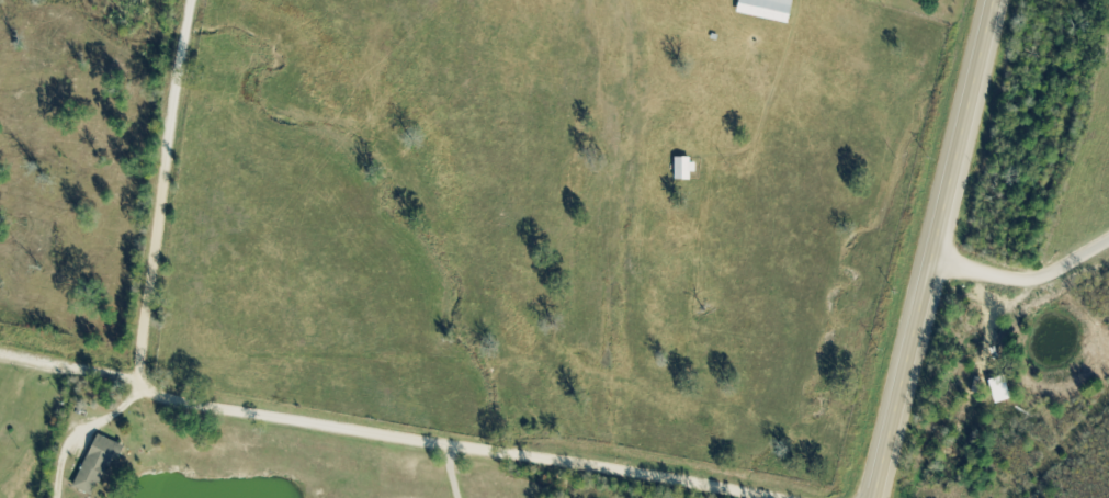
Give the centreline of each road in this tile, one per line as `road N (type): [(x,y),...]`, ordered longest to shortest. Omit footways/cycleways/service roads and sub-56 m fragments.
road 1 (residential): [(778,497),(409,440),(137,384)]
road 2 (primary): [(880,497),(995,0)]
road 3 (residential): [(137,384),(194,0)]
road 4 (residential): [(1108,243),(1038,278),(936,251)]

